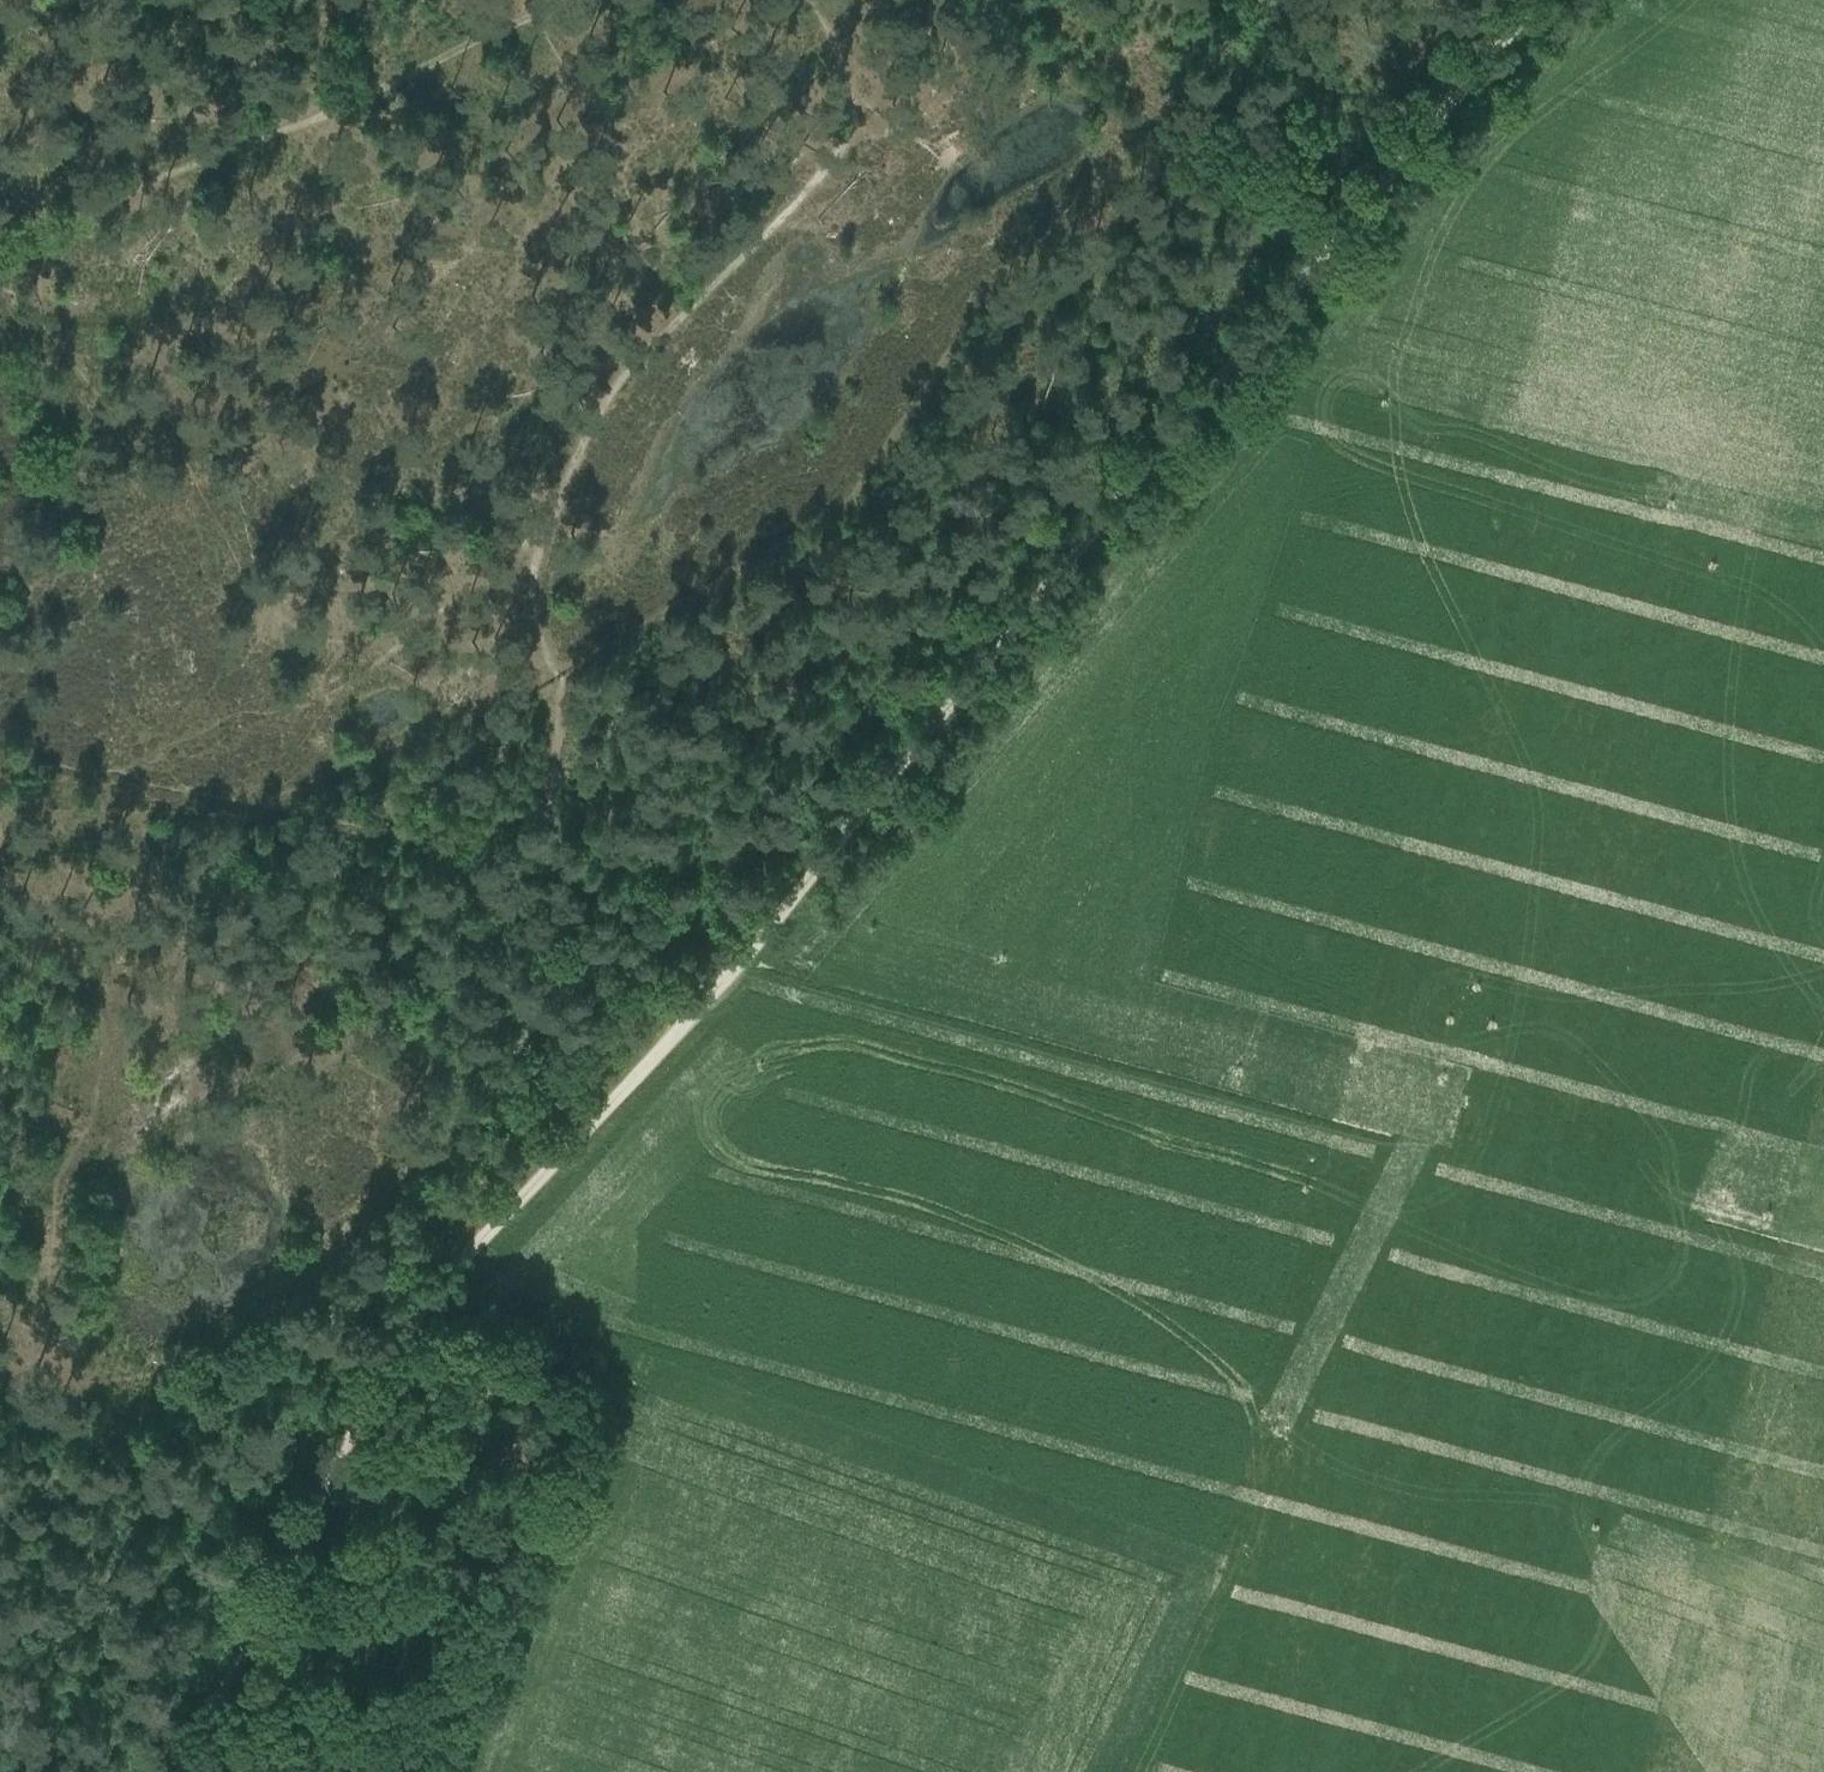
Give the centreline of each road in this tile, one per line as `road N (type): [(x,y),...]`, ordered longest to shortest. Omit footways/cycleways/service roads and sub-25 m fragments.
road 1 (track): [(179,1771),(394,1363),(498,1217),(737,960),(1535,0)]
road 2 (track): [(0,246),(392,86),(575,0)]

